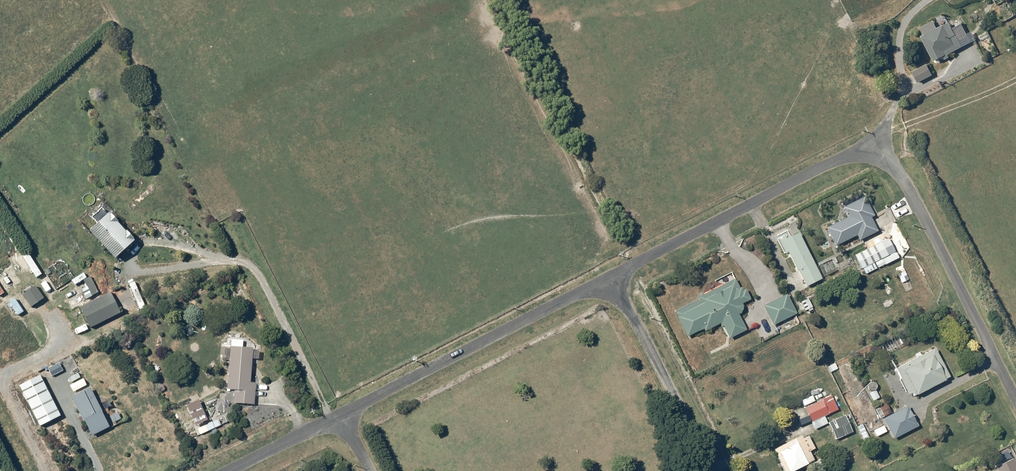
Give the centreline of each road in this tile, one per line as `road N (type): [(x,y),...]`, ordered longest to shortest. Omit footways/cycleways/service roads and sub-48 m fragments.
road 1 (residential): [(612,277),(831,163),(876,155),(906,182),(1015,401)]
road 2 (residential): [(341,415),(612,277)]
road 3 (residential): [(612,277),(711,470)]
road 4 (residential): [(231,470),(341,415)]

